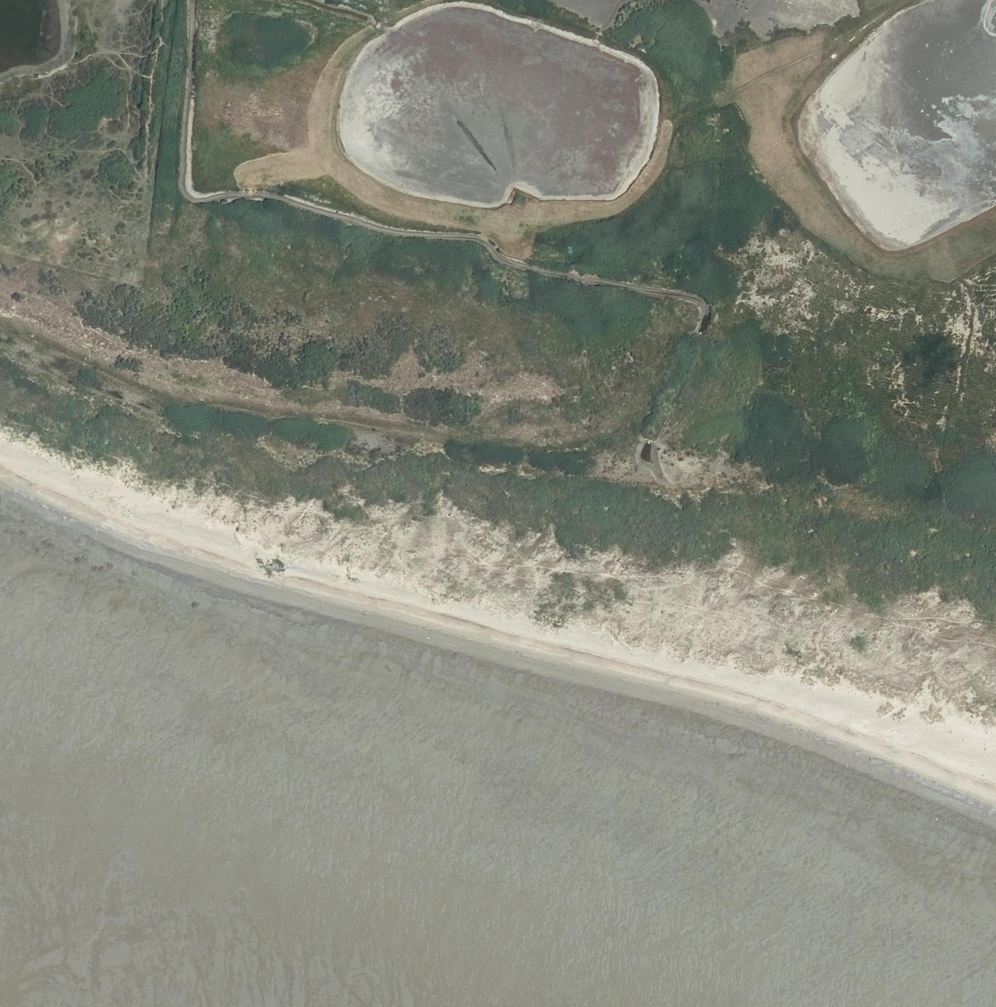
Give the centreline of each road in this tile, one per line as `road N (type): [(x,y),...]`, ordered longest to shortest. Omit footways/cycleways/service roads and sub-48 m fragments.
road 1 (track): [(899,0),(818,57),(723,61),(674,102)]

